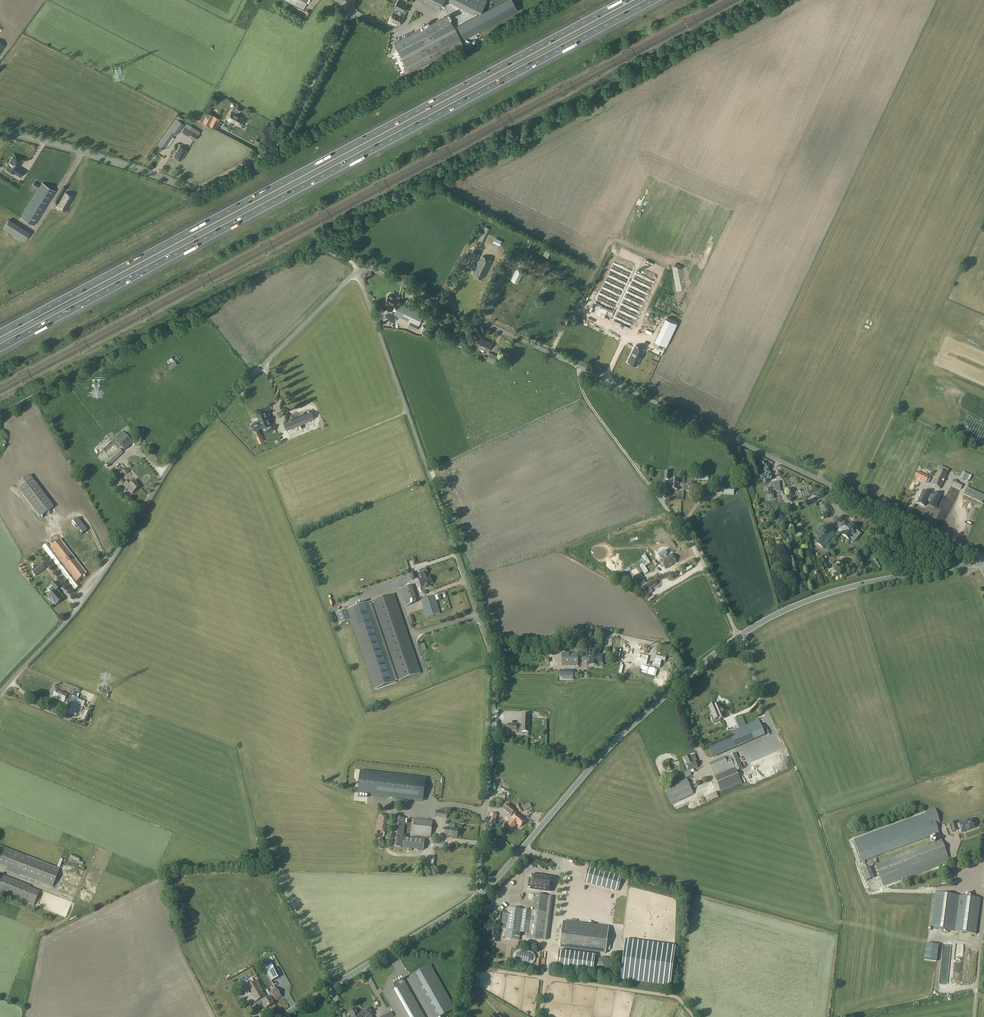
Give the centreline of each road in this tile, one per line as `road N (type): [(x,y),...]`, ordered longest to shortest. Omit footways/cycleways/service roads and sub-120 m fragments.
road 1 (motorway): [(0,348),(653,0)]
road 2 (motorway): [(627,0),(0,333)]
road 3 (unclassified): [(955,543),(373,269),(357,273)]
road 4 (unclassified): [(475,897),(491,782),(494,663),(357,273)]
road 5 (unclassified): [(475,897),(604,751),(740,633),(827,593),(947,567)]
road 6 (track): [(359,271),(330,252),(332,242),(786,0)]
road 7 (unclassified): [(0,695),(78,608),(180,455),(357,273)]
road 8 (track): [(740,633),(688,534),(589,404),(576,366)]
road 9 (unclassified): [(193,189),(276,151),(354,0)]
road 10 (unclassified): [(281,1016),(475,897)]
road 11 (unclassified): [(193,189),(0,131)]
road 12 (track): [(974,1016),(983,866)]
road 13 (track): [(461,1016),(475,897)]

